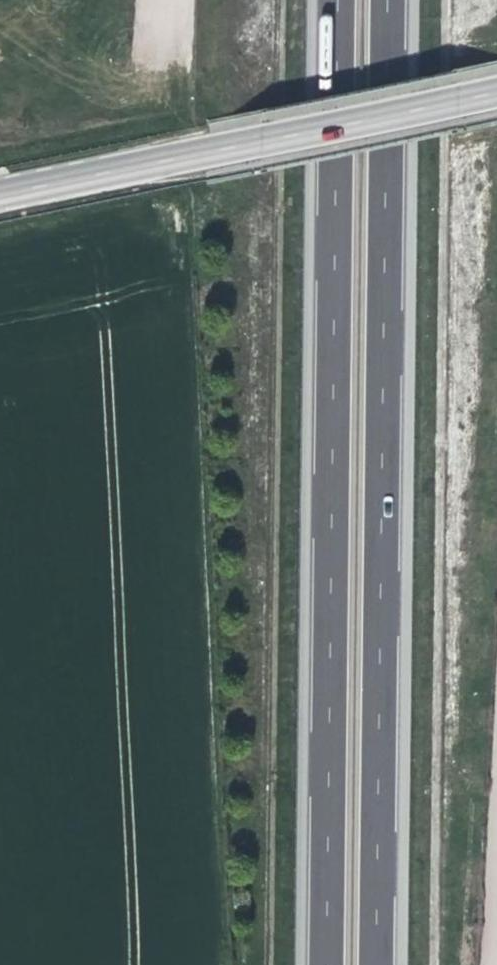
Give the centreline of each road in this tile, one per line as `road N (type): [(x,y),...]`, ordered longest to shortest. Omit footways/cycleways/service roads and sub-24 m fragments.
road 1 (motorway): [(339,0),(327,964)]
road 2 (motorway): [(380,964),(391,0)]
road 3 (primary): [(0,194),(496,92)]

